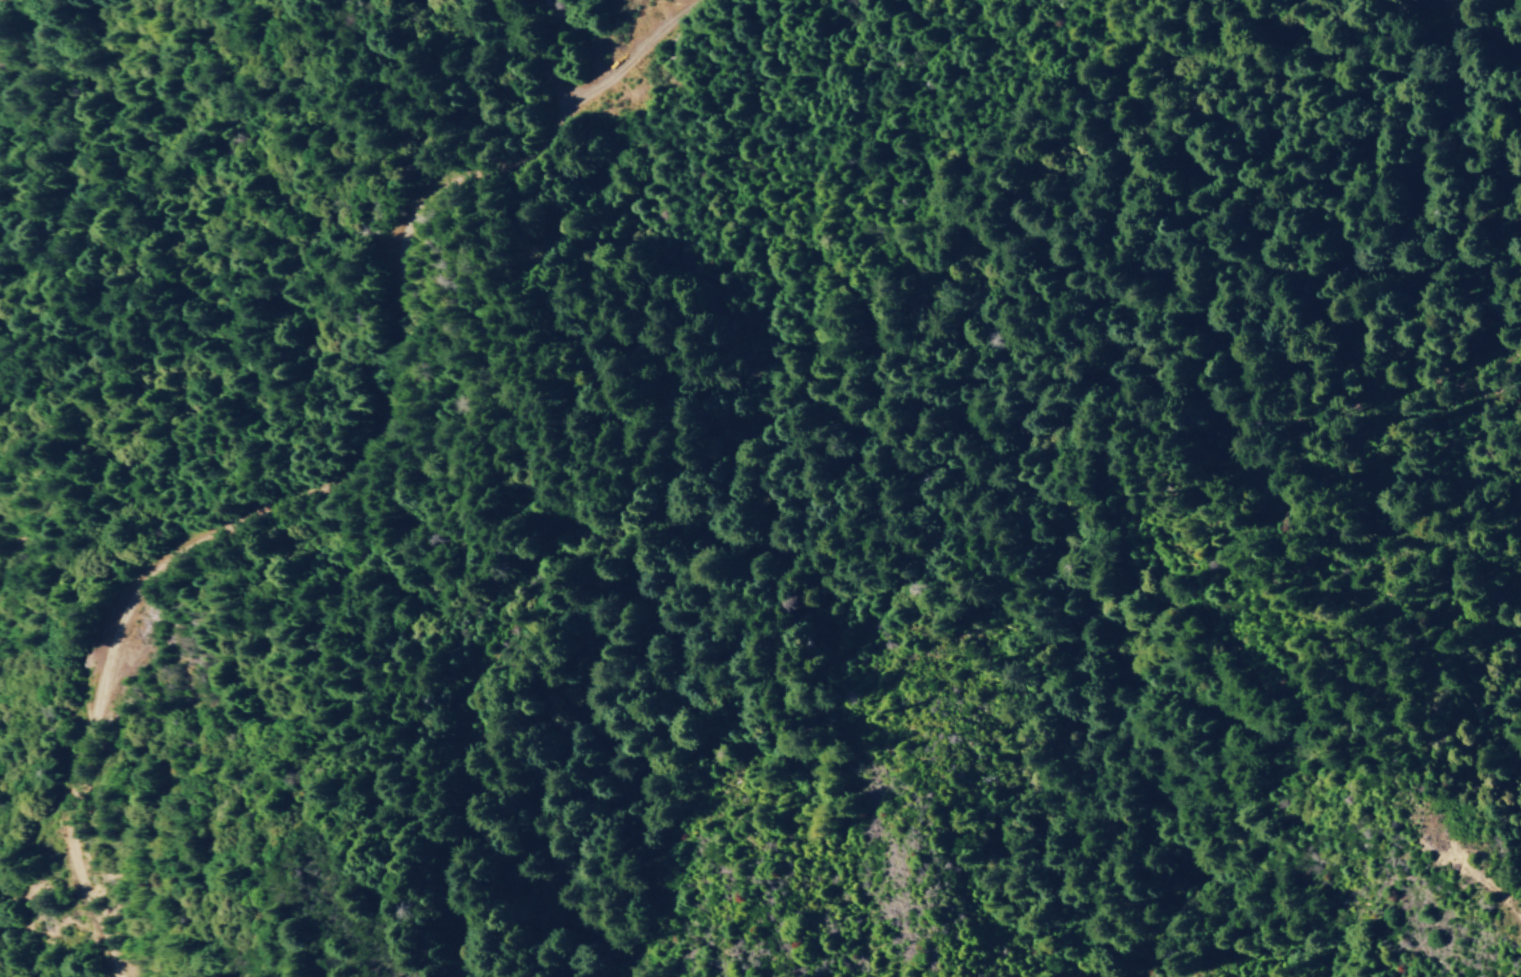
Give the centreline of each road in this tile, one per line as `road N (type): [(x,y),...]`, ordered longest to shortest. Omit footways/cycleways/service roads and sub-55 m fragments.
road 1 (residential): [(669,0),(510,50)]
road 2 (residential): [(1520,75),(1452,13),(1409,0)]

